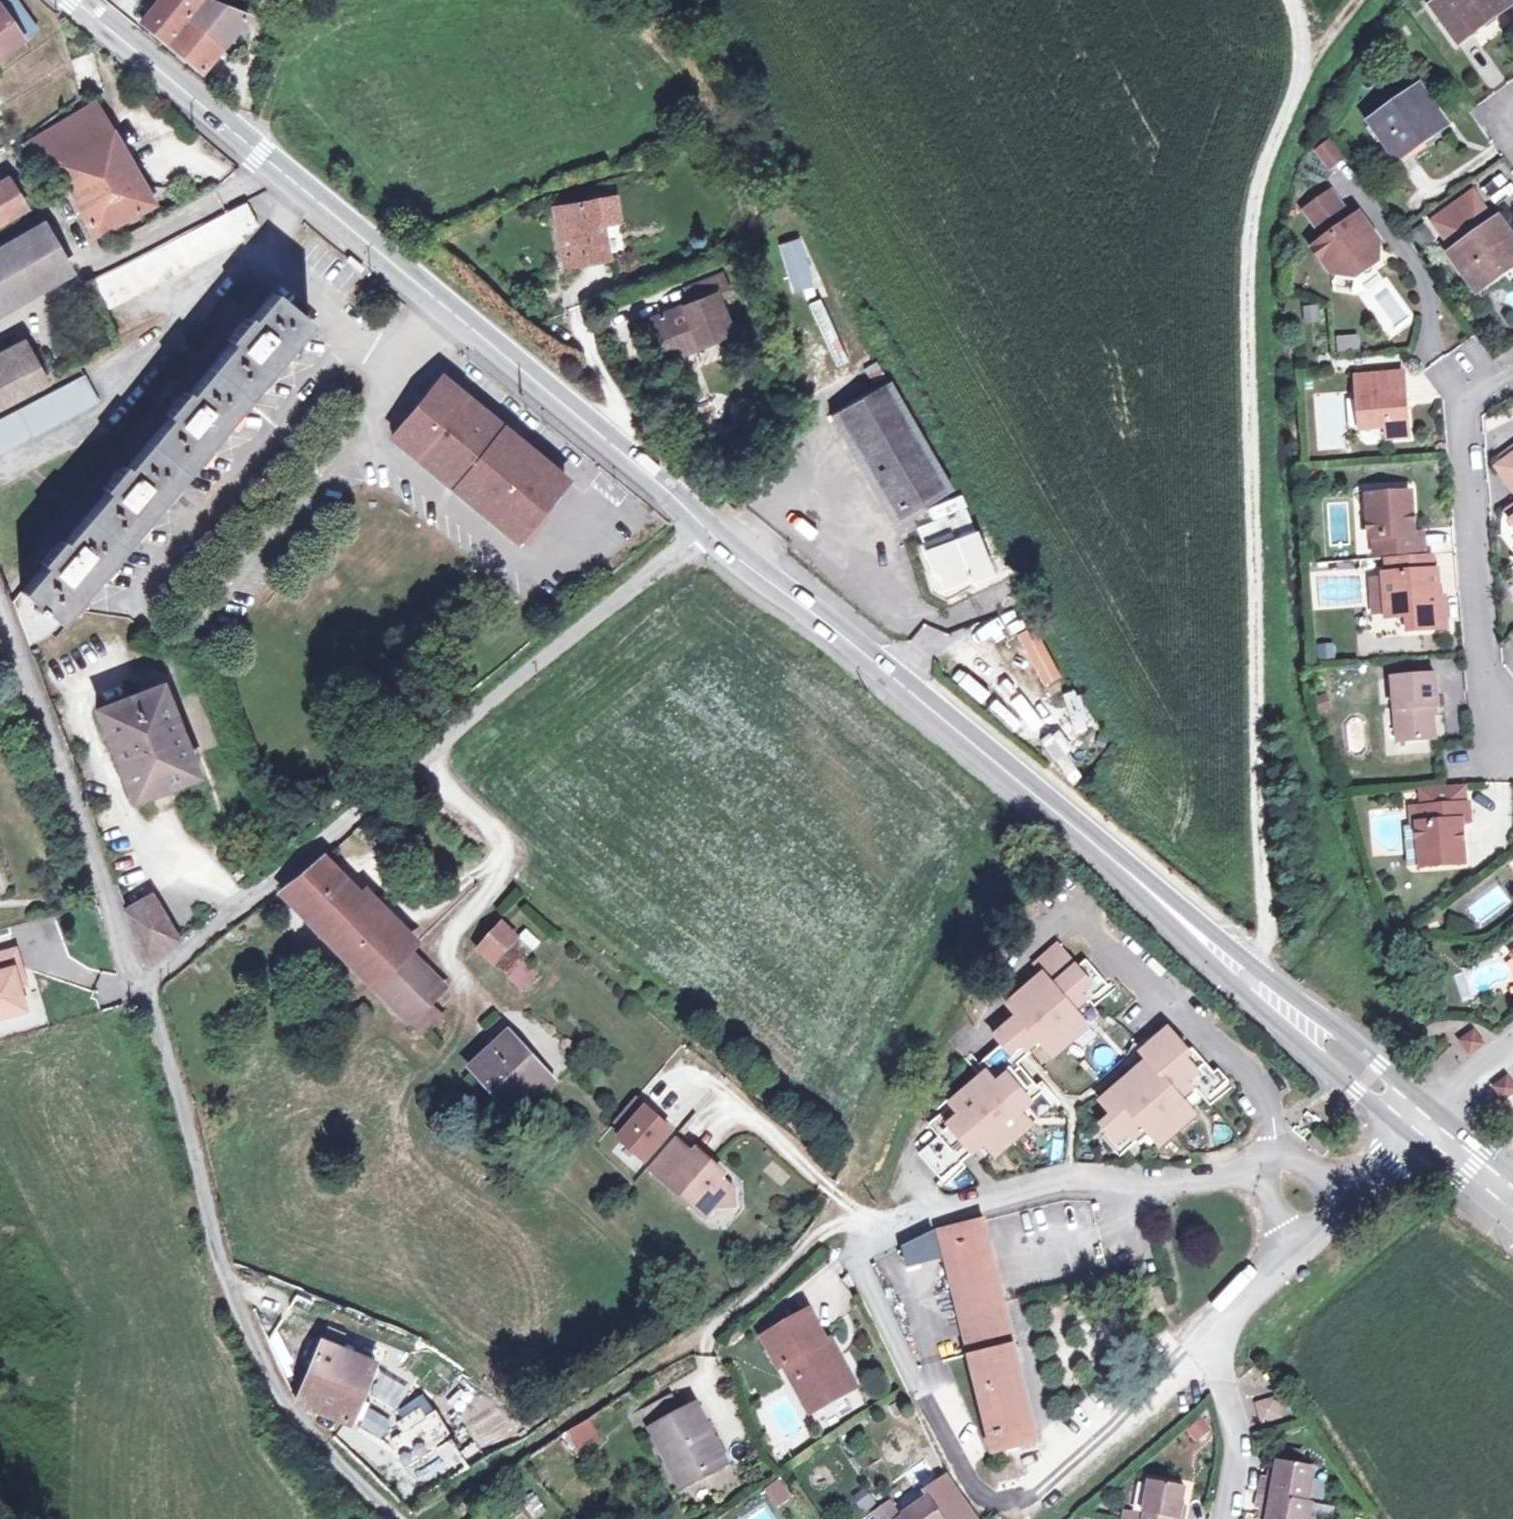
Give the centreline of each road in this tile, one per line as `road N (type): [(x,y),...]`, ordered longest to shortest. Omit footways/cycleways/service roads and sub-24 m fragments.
road 1 (secondary): [(703,525),(1412,1120)]
road 2 (secondary): [(76,0),(703,525)]
road 3 (residential): [(703,525),(151,980)]
road 4 (residential): [(151,980),(217,1255),(265,1366),(295,1417),(395,1518)]
road 5 (residential): [(0,600),(82,813),(129,965),(151,980)]
road 6 (residential): [(1253,1170),(1163,1184),(1069,1177),(875,1230)]
road 7 (residential): [(1512,729),(1487,698),(1464,412),(1503,382)]
road 8 (residential): [(1226,1518),(1238,1453),(1219,1366),(1223,1327),(1295,1253)]
road 9 (secondary): [(1412,1120),(1512,1200)]
road 10 (residential): [(1412,1120),(1512,1045)]

